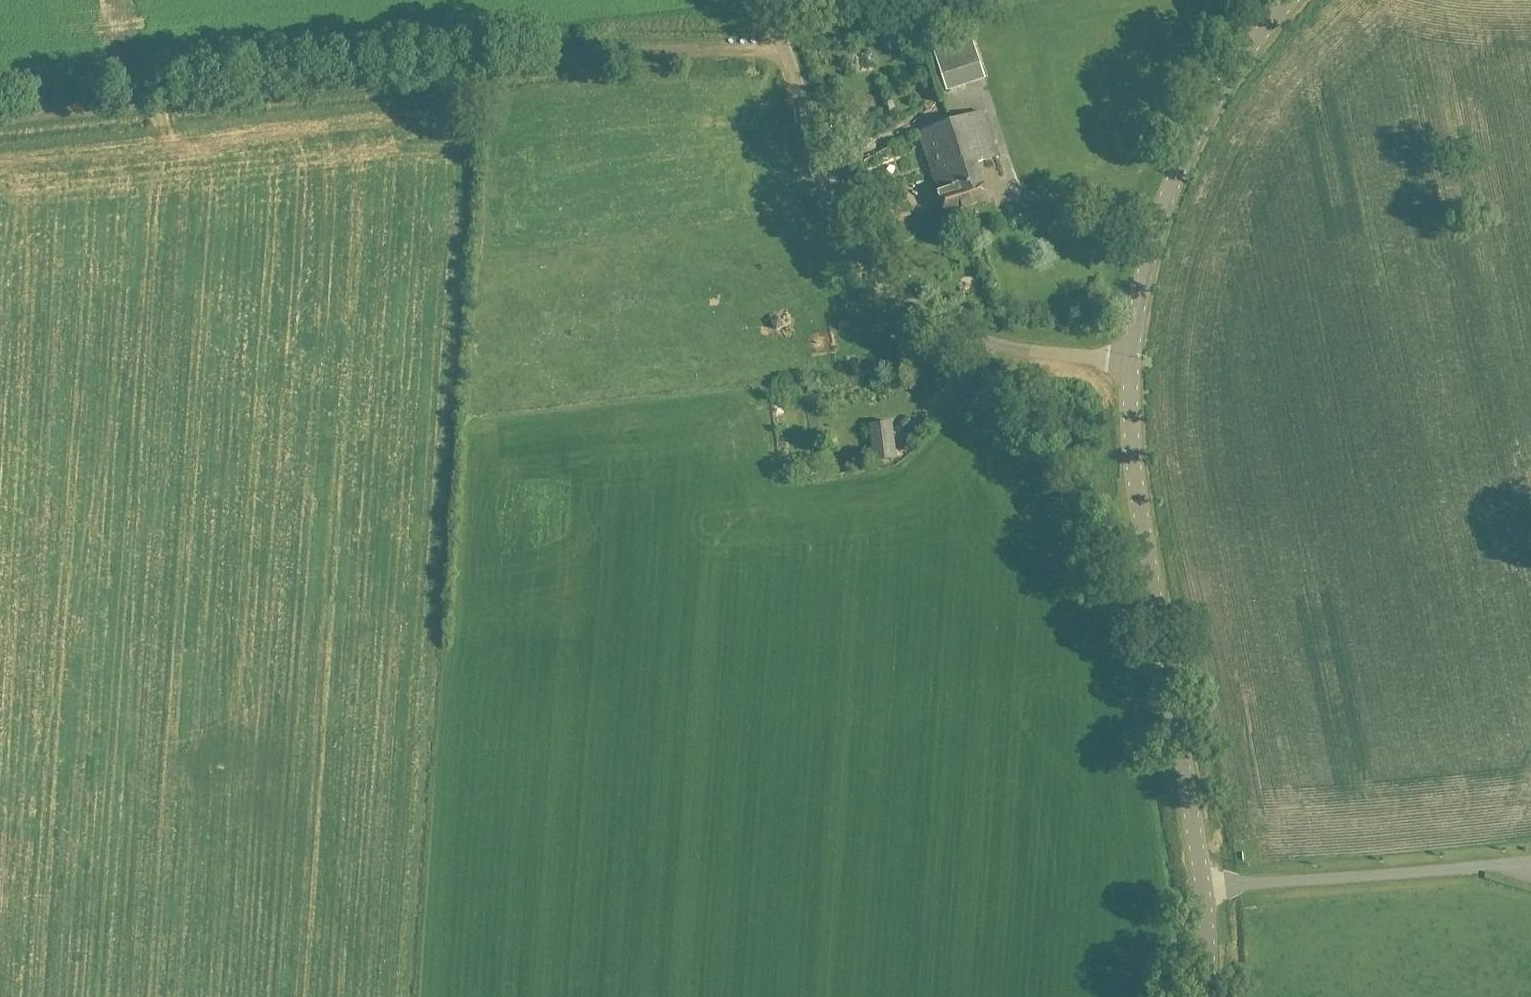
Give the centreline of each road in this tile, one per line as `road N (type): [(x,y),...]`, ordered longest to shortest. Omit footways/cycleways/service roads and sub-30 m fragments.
road 1 (track): [(787,58),(632,55),(0,120)]
road 2 (tertiary): [(1208,996),(1201,871),(1143,502),(1138,364)]
road 3 (unclassified): [(1138,364),(991,343),(922,316),(885,285),(837,221),(787,58),(758,0)]
road 4 (tertiary): [(1138,364),(1137,302),(1150,253),(1215,96),(1291,0)]

